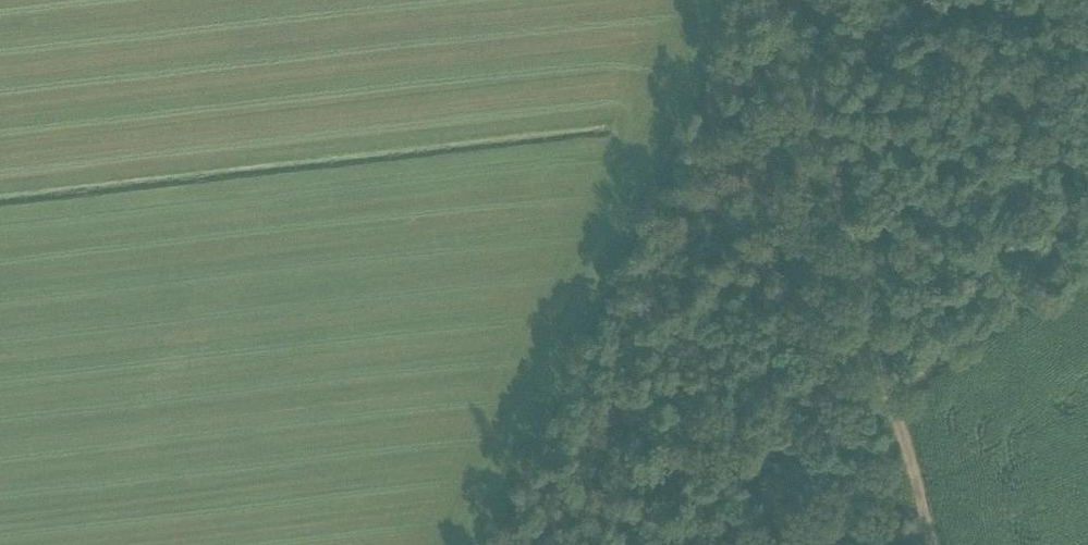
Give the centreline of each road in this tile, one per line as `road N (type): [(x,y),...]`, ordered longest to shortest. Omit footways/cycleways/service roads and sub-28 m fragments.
road 1 (track): [(785,0),(931,544)]

